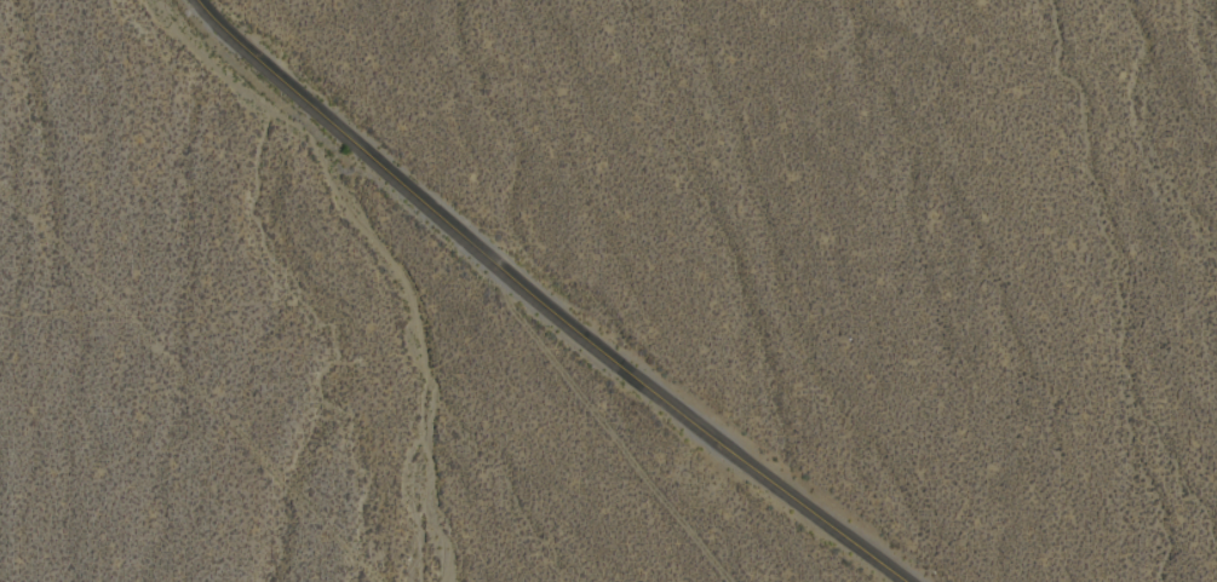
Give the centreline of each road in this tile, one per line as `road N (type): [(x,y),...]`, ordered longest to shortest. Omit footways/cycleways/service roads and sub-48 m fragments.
road 1 (tertiary): [(911,581),(475,244)]
road 2 (track): [(733,581),(576,390),(475,244)]
road 3 (tertiary): [(475,244),(260,63),(200,0)]

